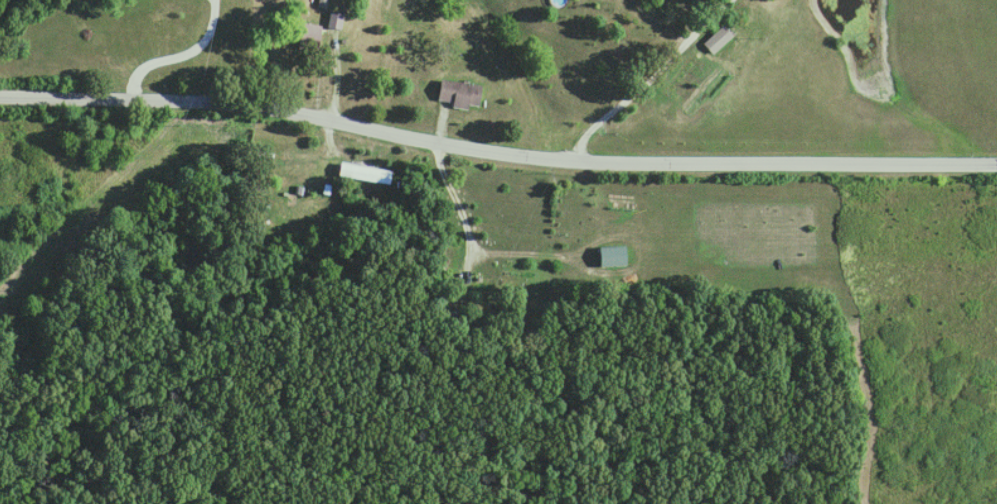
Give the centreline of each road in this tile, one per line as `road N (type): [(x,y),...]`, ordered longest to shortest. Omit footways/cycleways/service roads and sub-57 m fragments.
road 1 (residential): [(0,98),(247,103),(448,147),(601,165),(996,164)]
road 2 (residential): [(728,0),(578,139),(574,162)]
road 3 (residential): [(312,114),(317,43),(325,32),(334,42),(329,119)]

